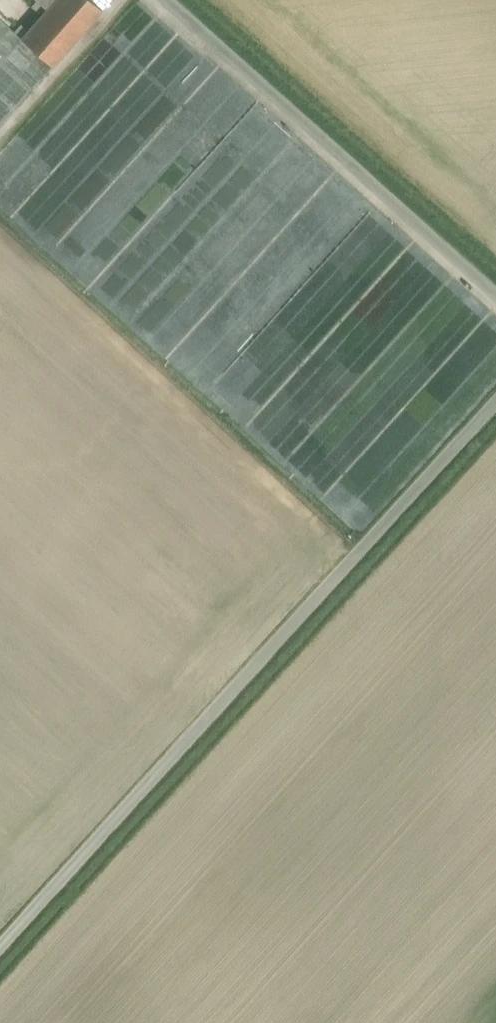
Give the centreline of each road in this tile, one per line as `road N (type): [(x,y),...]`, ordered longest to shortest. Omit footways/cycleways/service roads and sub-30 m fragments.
road 1 (unclassified): [(495,418),(0,965)]
road 2 (unclassified): [(495,304),(160,0)]

